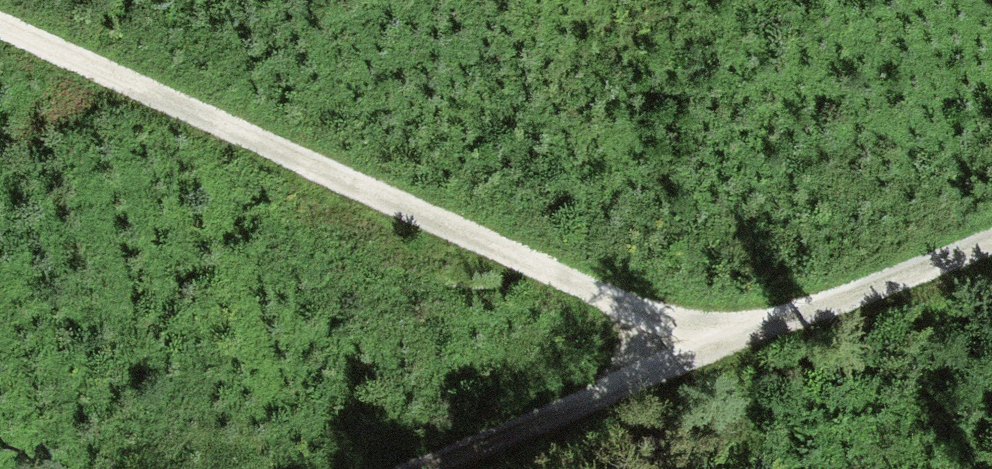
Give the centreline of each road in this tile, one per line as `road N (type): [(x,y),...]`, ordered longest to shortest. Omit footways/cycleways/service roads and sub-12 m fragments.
road 1 (track): [(685,358),(627,304),(0,22)]
road 2 (track): [(402,468),(991,239)]

